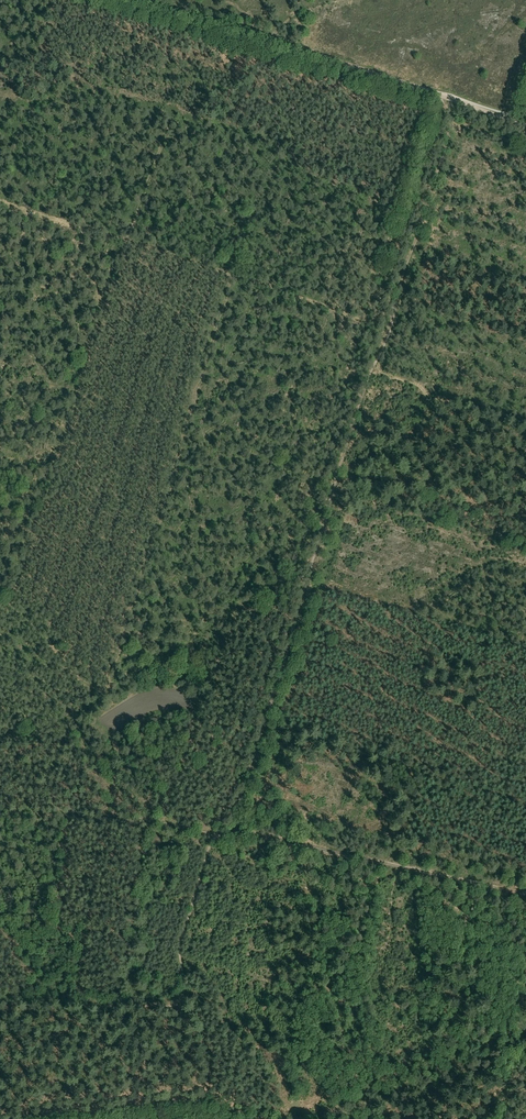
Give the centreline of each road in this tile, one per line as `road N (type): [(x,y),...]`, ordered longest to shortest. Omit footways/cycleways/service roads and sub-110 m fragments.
road 1 (track): [(233,832),(457,125),(443,98)]
road 2 (track): [(443,98),(134,0)]
road 3 (track): [(233,832),(525,894)]

